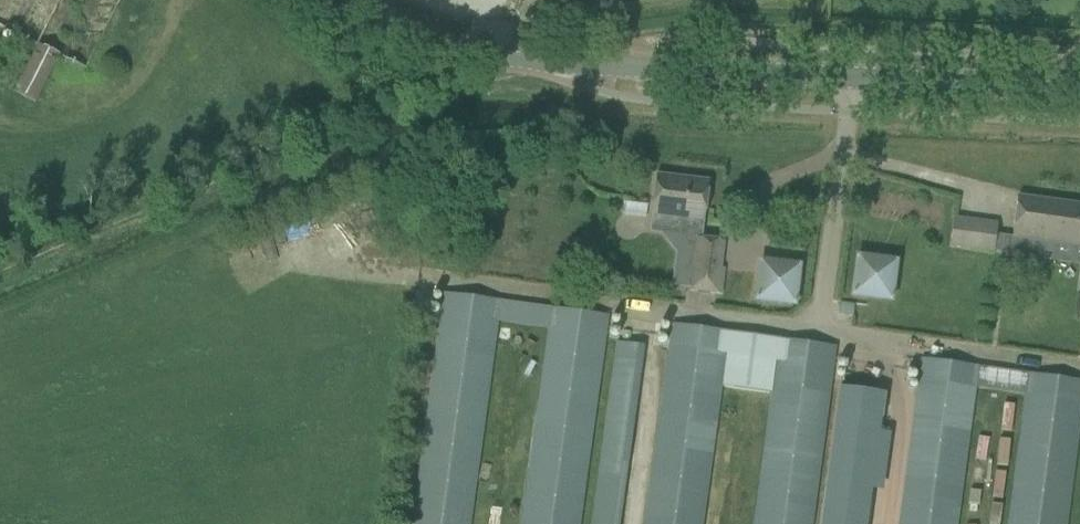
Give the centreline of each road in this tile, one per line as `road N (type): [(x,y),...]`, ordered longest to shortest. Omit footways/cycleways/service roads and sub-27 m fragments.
road 1 (tertiary): [(1079,90),(501,60),(434,44),(354,0)]
road 2 (track): [(525,62),(495,82),(373,118),(0,274)]

